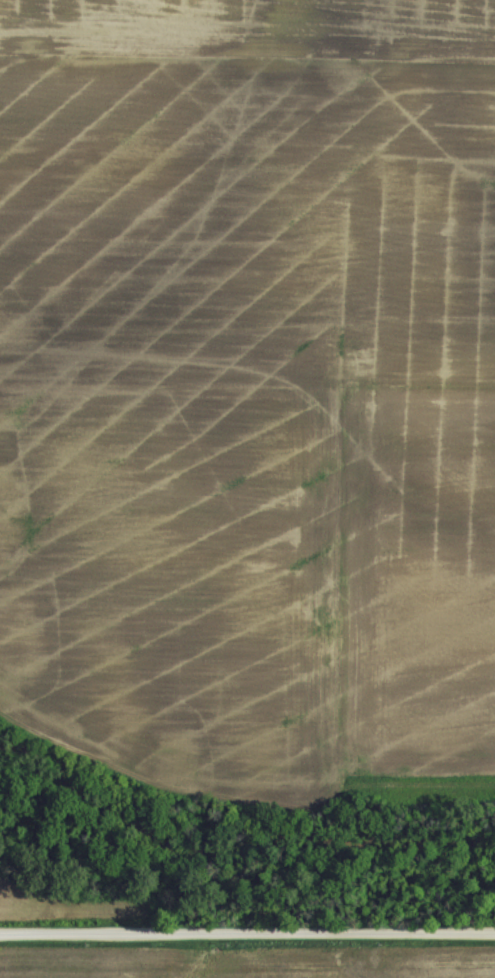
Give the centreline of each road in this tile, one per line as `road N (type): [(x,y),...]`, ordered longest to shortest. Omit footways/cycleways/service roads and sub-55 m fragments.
road 1 (residential): [(0,930),(494,926)]

